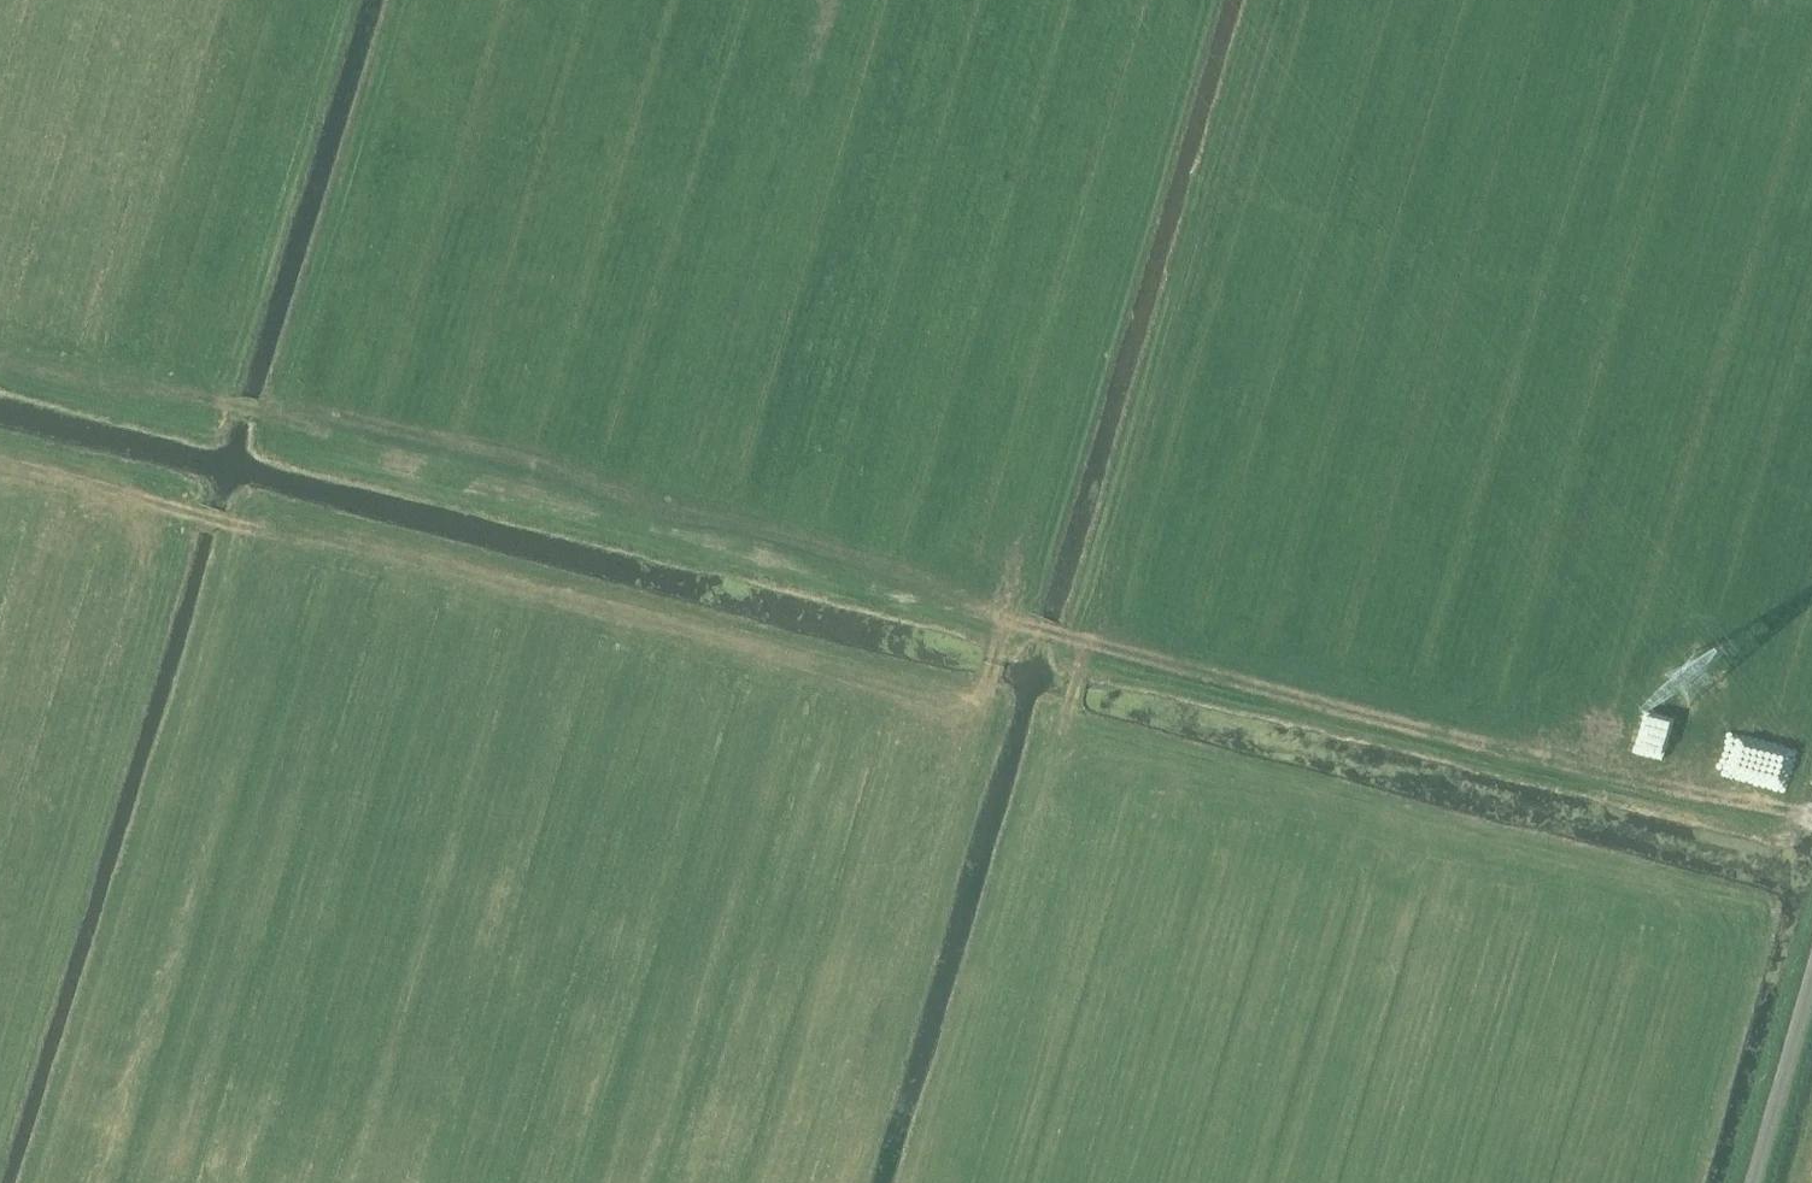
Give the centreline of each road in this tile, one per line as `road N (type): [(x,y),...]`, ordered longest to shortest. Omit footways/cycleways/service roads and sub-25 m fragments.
road 1 (unclassified): [(1756,1182),(1811,990)]

